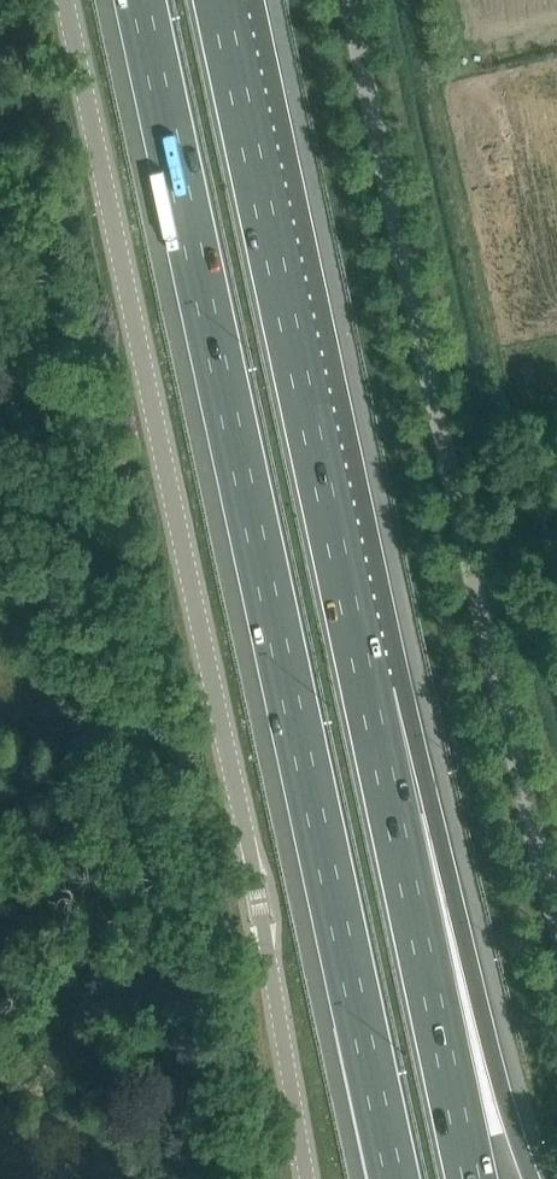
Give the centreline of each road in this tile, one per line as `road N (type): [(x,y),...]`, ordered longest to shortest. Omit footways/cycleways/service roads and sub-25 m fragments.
road 1 (motorway): [(142,0),(394,1178)]
road 2 (tertiary): [(307,1178),(259,901),(66,0)]
road 3 (unclassified): [(556,921),(345,0)]
road 4 (motorway): [(366,691),(219,0)]
road 5 (motorway): [(534,1178),(366,691)]
road 6 (motorway): [(471,1178),(366,691)]

